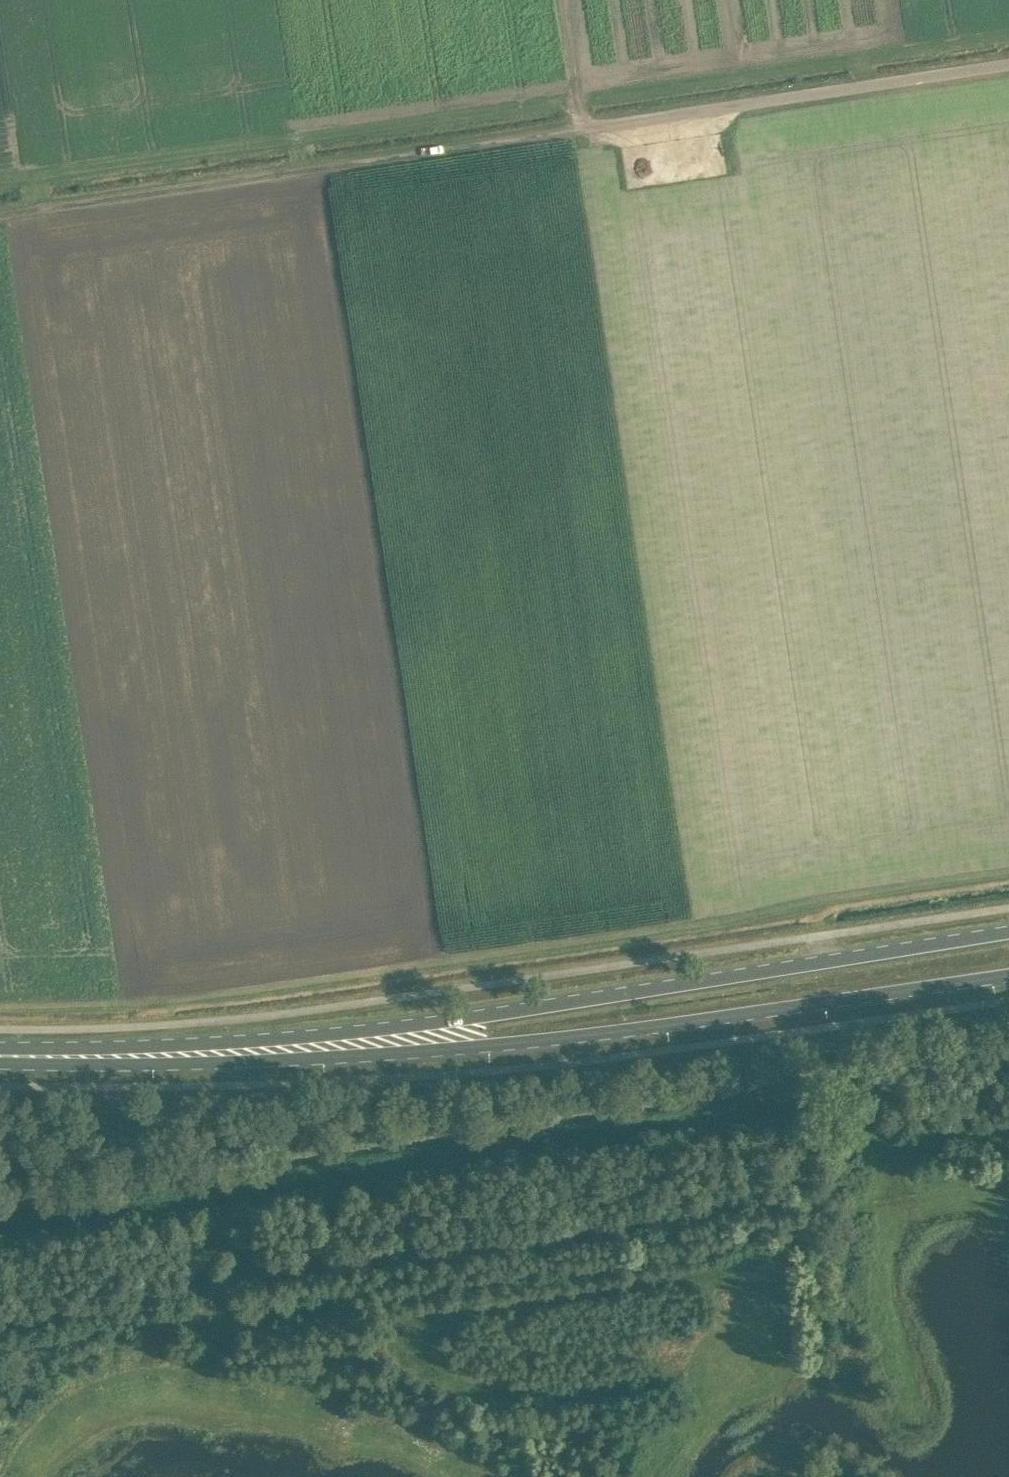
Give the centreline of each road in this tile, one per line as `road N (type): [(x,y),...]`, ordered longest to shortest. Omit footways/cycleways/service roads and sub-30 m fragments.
road 1 (primary): [(1008,932),(270,1049)]
road 2 (primary): [(270,1049),(489,1044),(1008,974)]
road 3 (unclassified): [(590,121),(1008,61)]
road 4 (primary): [(0,1054),(270,1049)]
road 5 (track): [(590,121),(580,121),(562,0)]

